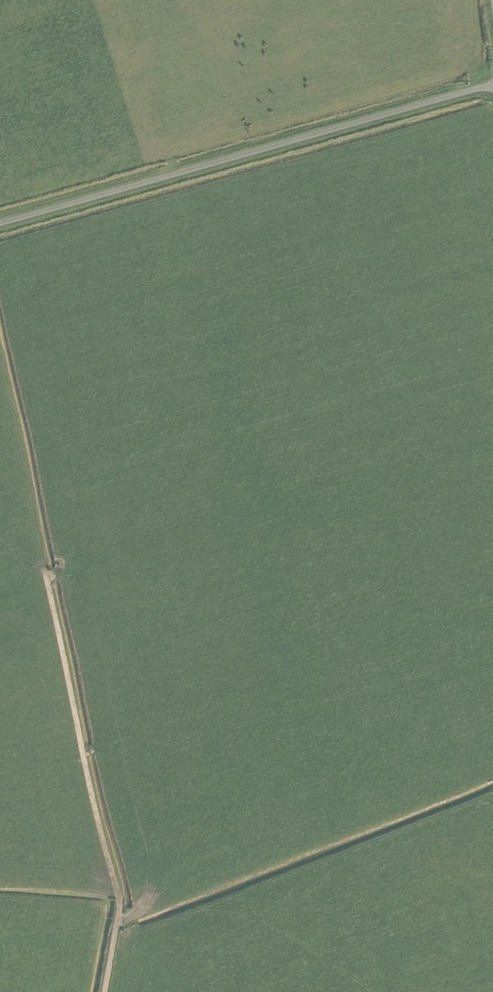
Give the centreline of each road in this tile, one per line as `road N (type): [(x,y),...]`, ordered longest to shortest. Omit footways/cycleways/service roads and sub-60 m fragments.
road 1 (unclassified): [(0,224),(492,88)]

